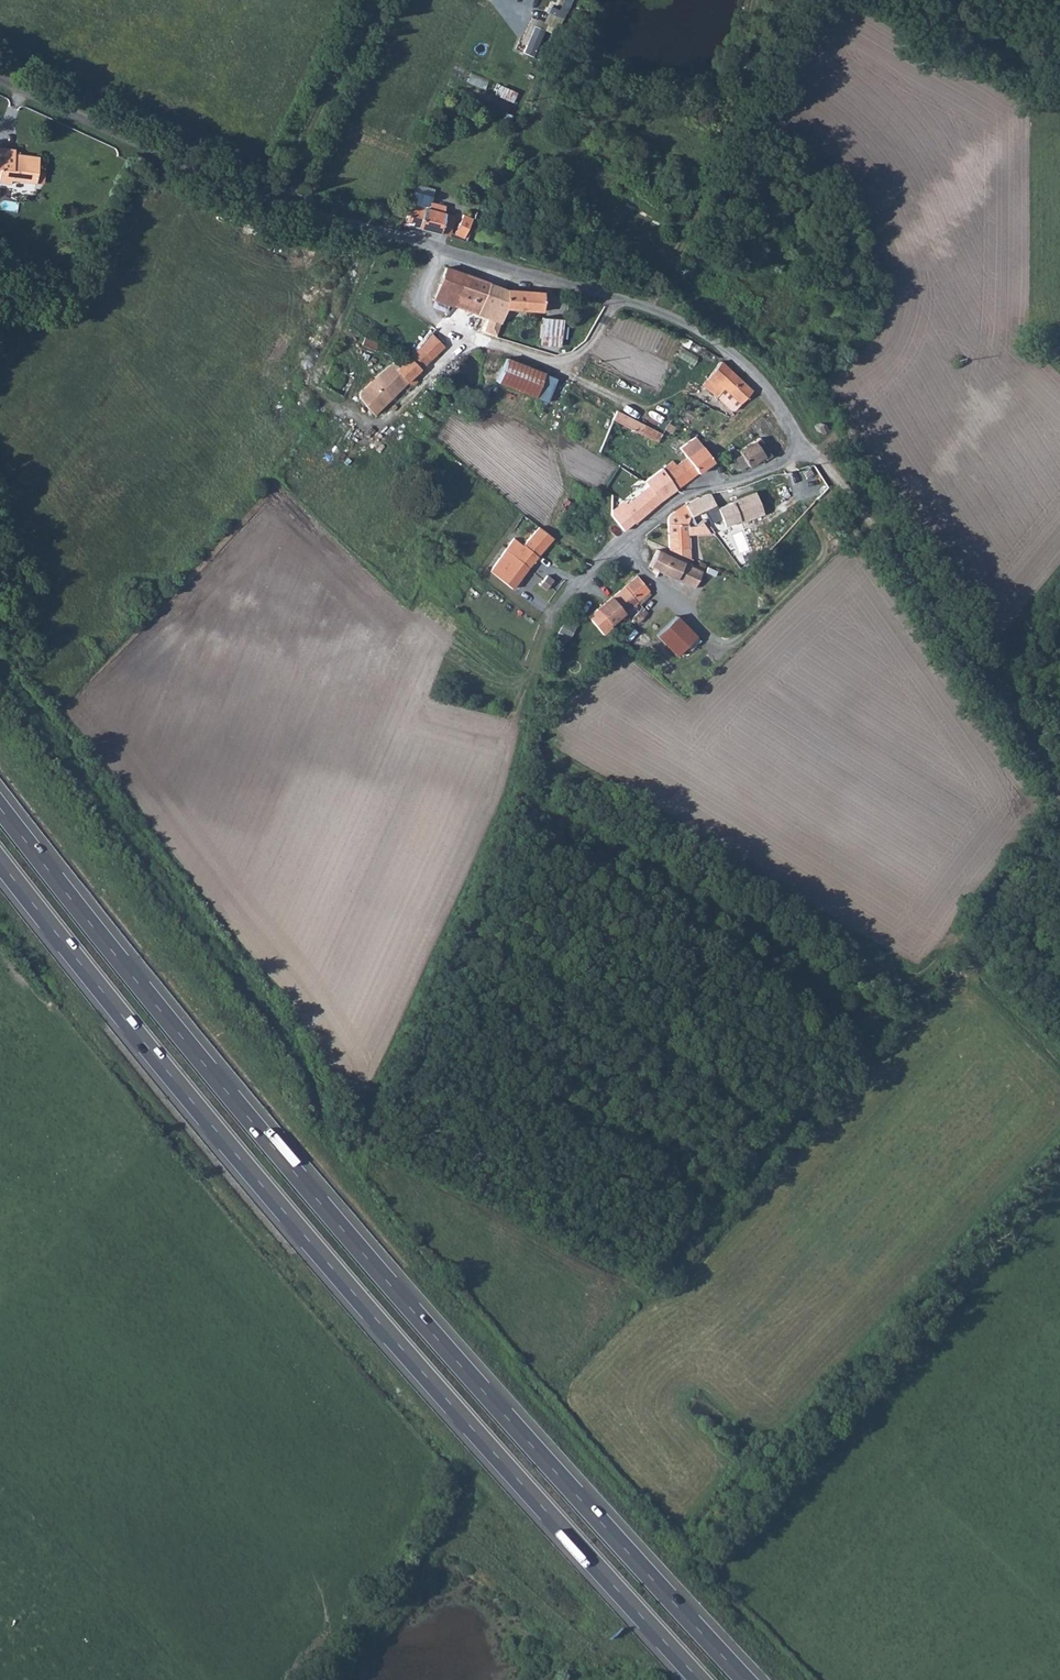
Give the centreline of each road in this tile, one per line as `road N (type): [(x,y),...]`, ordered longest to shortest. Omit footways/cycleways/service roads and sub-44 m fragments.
road 1 (motorway): [(745,1679),(410,1308),(0,808)]
road 2 (motorway): [(0,862),(283,1211),(700,1679)]
road 3 (unclassified): [(863,512),(739,355),(681,320),(260,202),(0,84)]
road 4 (track): [(646,1280),(922,994),(1059,813)]
road 5 (track): [(1059,792),(1048,785),(863,512)]

